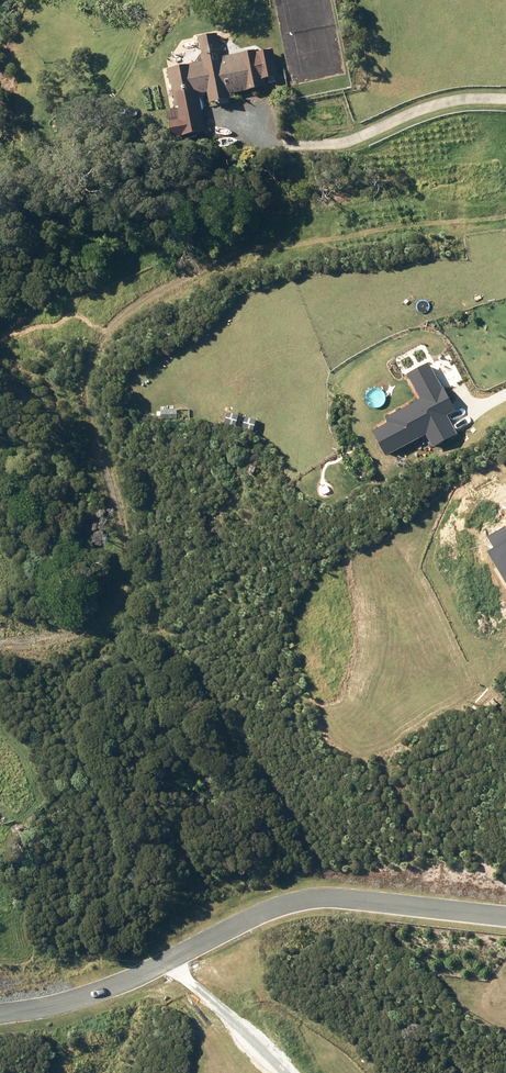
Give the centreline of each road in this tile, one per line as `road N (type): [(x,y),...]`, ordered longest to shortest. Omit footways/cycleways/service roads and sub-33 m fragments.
road 1 (track): [(0,642),(59,638),(95,622),(117,599),(127,555),(118,500),(89,424),(89,375),(111,327),(206,262),(505,216)]
road 2 (unclassified): [(505,916),(338,897),(275,907),(106,989),(0,1015)]

